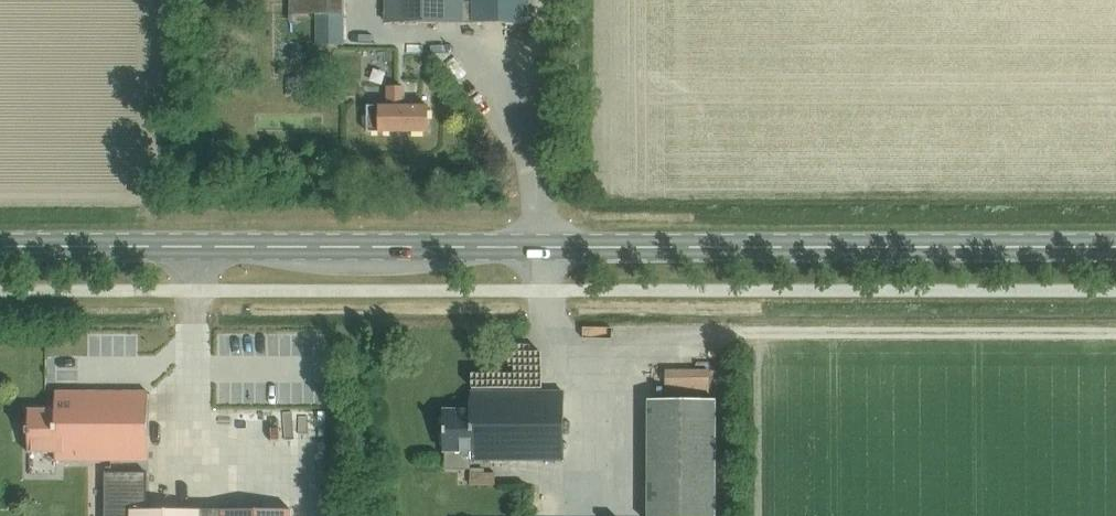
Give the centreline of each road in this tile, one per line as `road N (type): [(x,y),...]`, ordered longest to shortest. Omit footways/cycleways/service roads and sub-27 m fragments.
road 1 (secondary): [(1115,247),(0,247)]
road 2 (track): [(548,338),(1115,337)]

